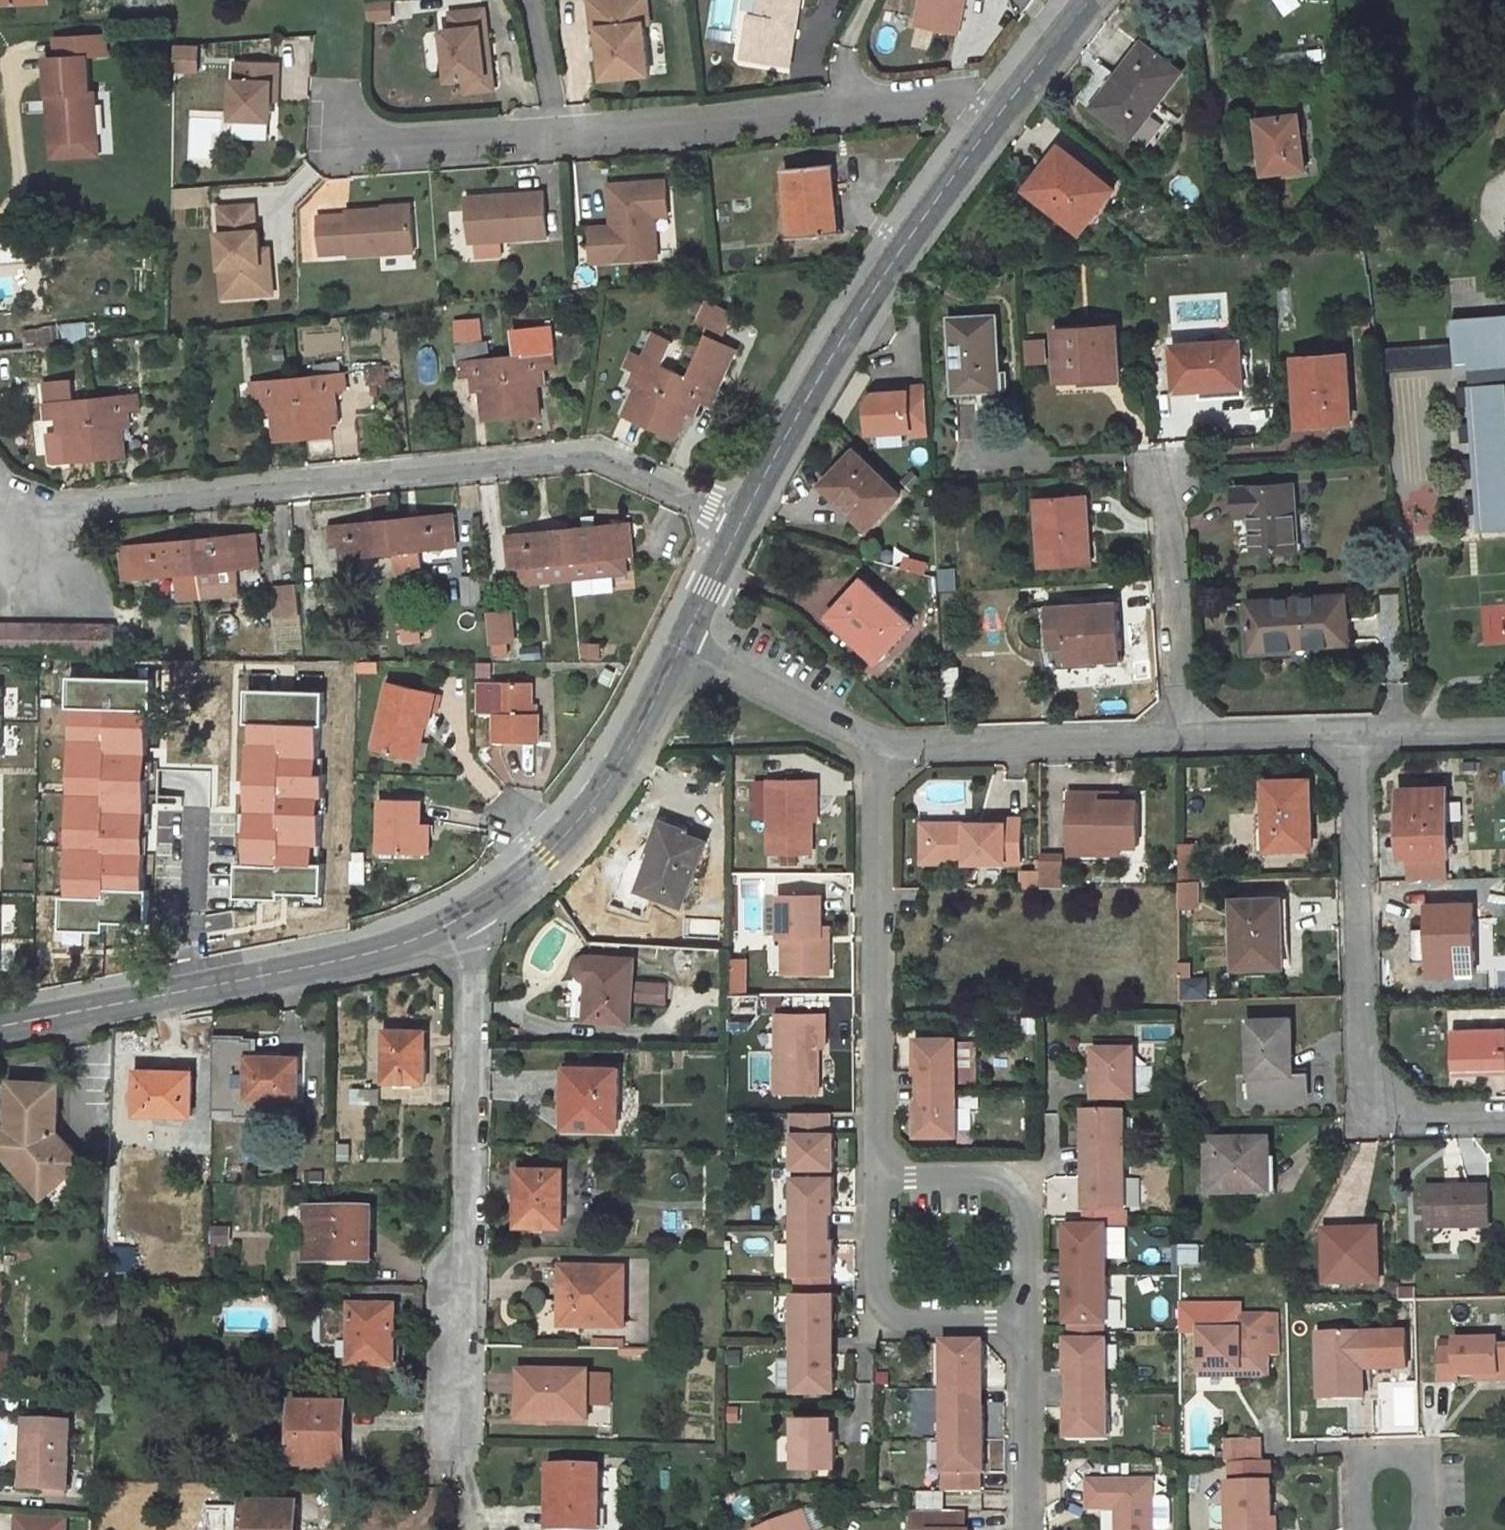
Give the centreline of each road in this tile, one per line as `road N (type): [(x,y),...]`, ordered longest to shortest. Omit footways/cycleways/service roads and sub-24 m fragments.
road 1 (residential): [(0,481),(46,505),(77,505),(592,458),(737,518)]
road 2 (residential): [(342,104),(366,151),(1005,108)]
road 3 (residential): [(464,1477),(470,952),(460,921)]
road 4 (residential): [(1357,735),(1372,1121),(1504,1118)]
road 5 (unclassified): [(1005,108),(872,293),(737,518)]
road 6 (unclassified): [(460,921),(396,947),(231,986),(0,1029)]
road 7 (residential): [(881,748),(883,1176)]
road 8 (unclassified): [(678,645),(606,787),(567,837),(460,921)]
road 9 (residential): [(881,748),(1182,740)]
road 10 (residential): [(1163,449),(1182,740)]
road 11 (residential): [(883,1176),(883,1291),(894,1313),(908,1320),(1033,1321)]
road 12 (residential): [(1033,1321),(1033,1208),(1016,1187),(990,1178),(883,1176)]
road 13 (residential): [(678,645),(881,748)]
road 14 (residential): [(1033,1529),(1033,1321)]
road 15 (residential): [(1182,740),(1357,735)]
road 16 (residential): [(1357,735),(1504,731)]
road 17 (unclassified): [(737,518),(678,645)]
road 18 (residential): [(1361,1529),(1360,1454),(1422,1452)]
road 19 (unclassified): [(1088,0),(1005,108)]

